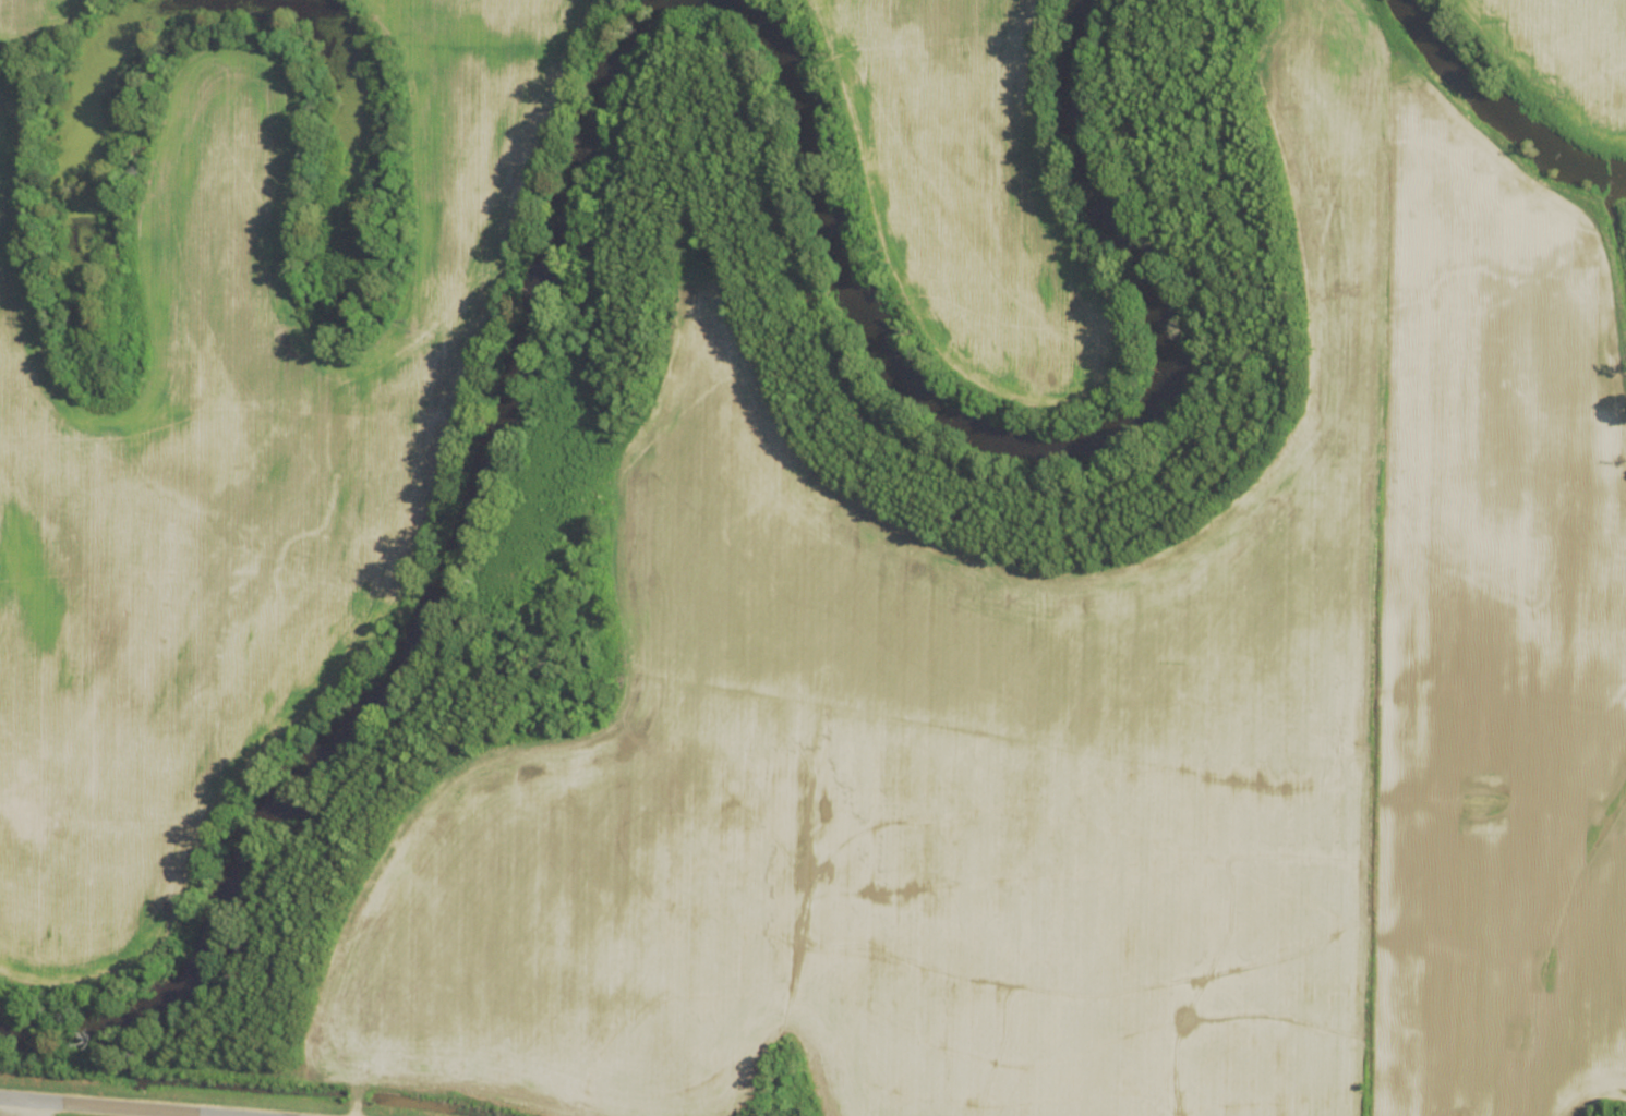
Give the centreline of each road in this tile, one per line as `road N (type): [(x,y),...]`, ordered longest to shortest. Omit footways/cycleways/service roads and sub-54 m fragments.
road 1 (secondary): [(0,1097),(220,1115)]

